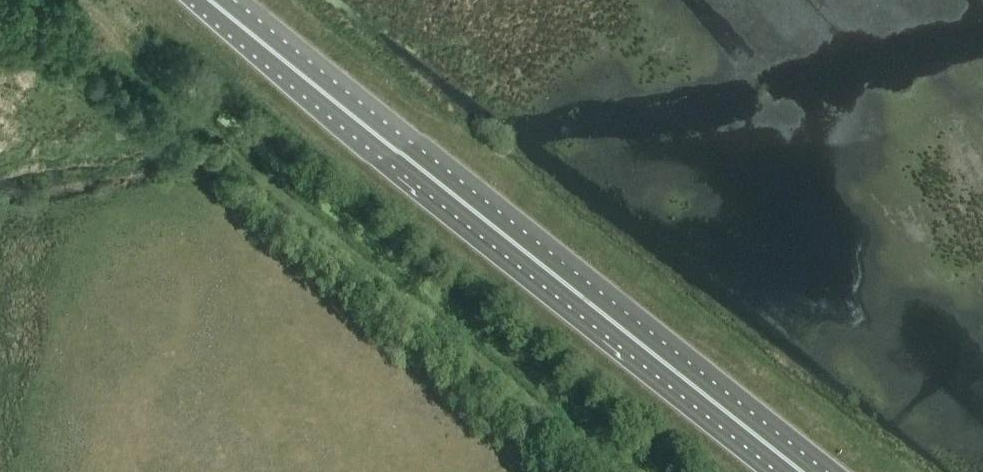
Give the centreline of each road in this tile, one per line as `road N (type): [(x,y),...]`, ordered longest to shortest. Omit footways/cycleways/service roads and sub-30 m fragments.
road 1 (trunk): [(802,471),(212,0)]
road 2 (track): [(614,471),(143,80),(81,0)]

